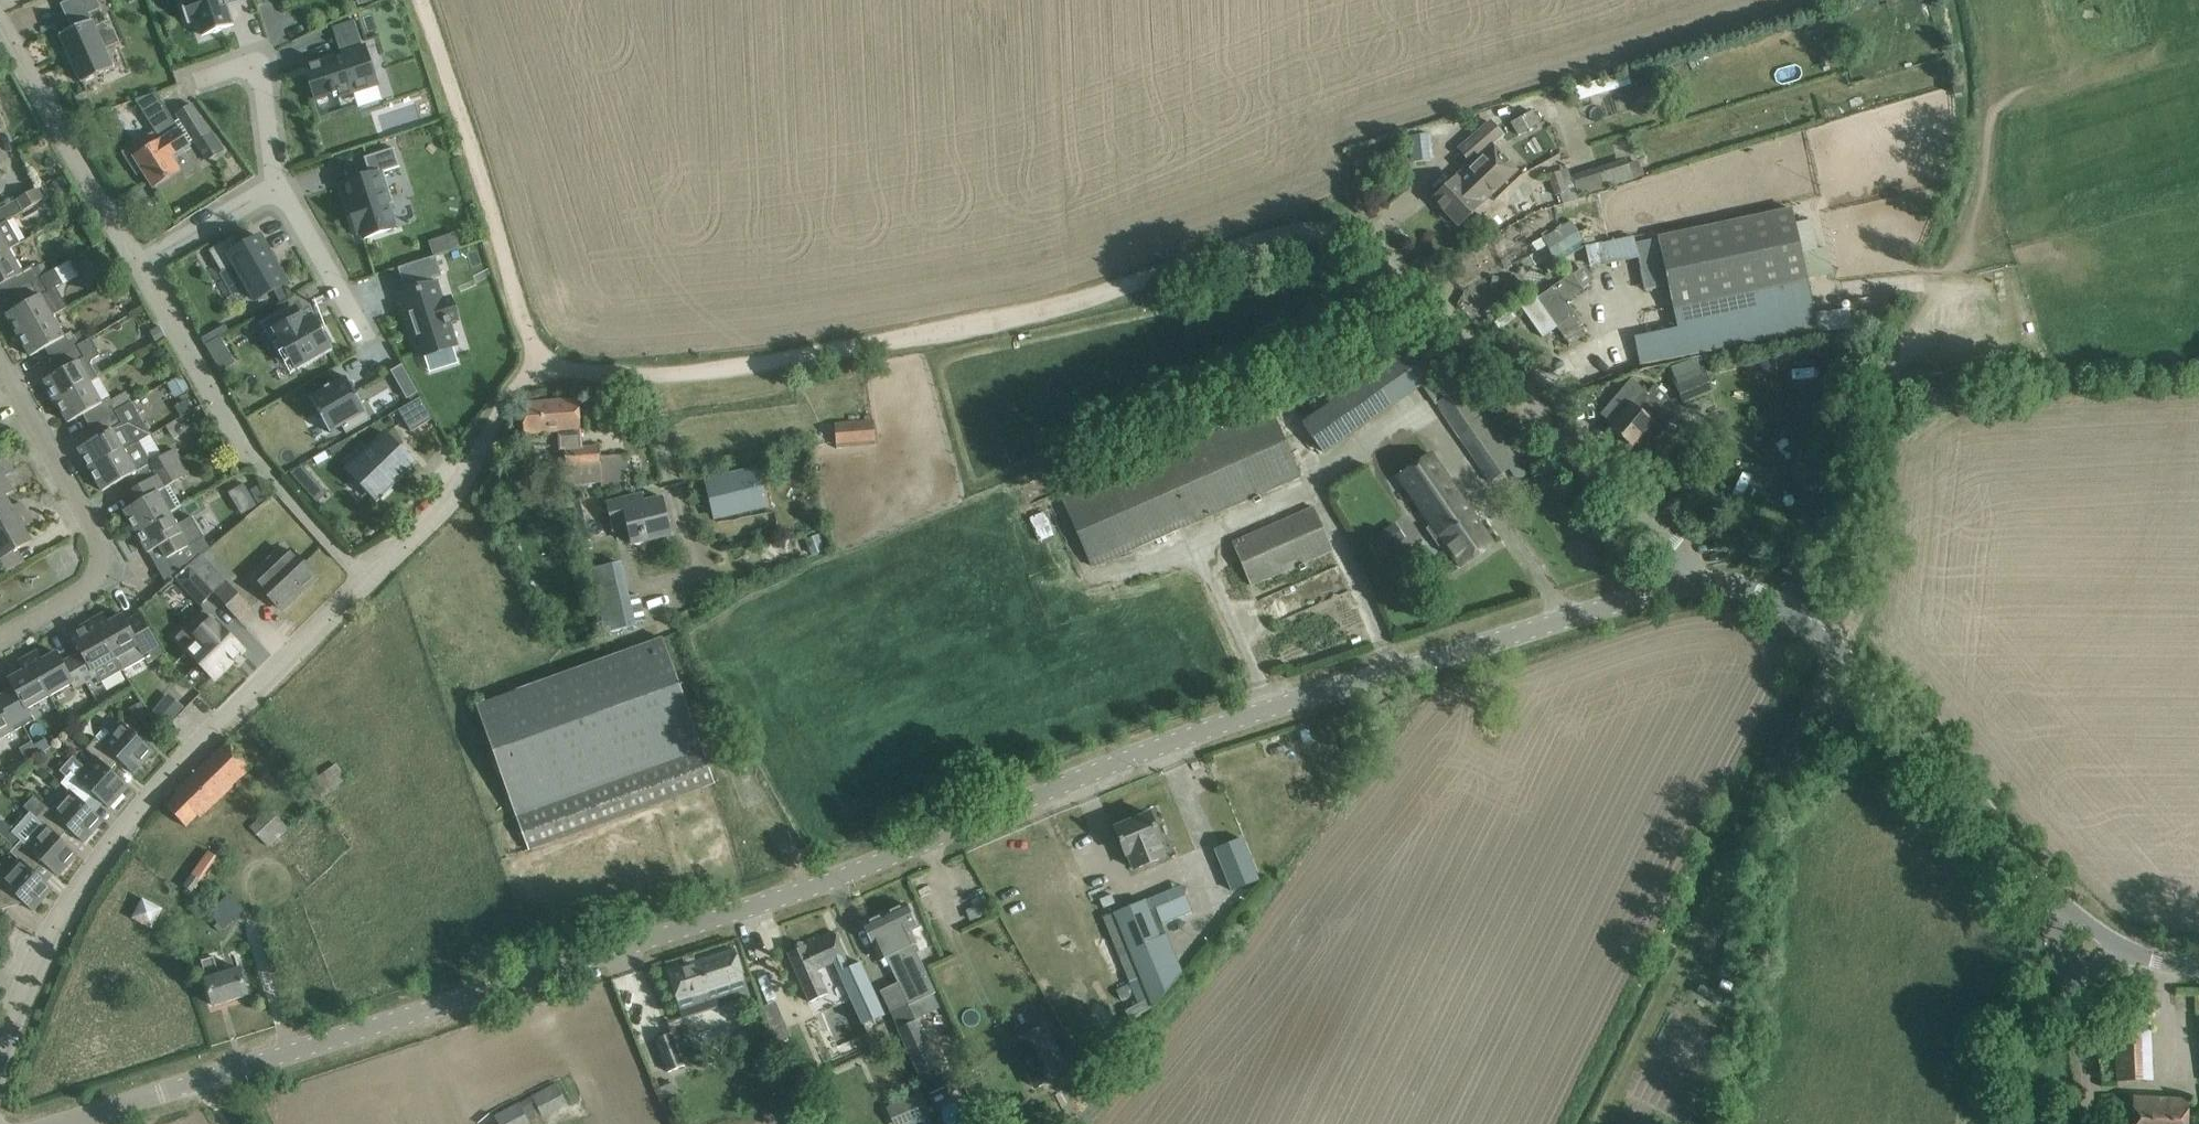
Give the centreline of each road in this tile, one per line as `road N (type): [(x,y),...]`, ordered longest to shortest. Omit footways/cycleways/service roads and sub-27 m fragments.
road 1 (unclassified): [(64,1123),(889,860),(1165,742),(1697,582)]
road 2 (track): [(1338,233),(1294,229),(1251,239),(1102,289),(873,345),(693,368),(564,370),(535,345),(421,0)]
road 3 (residential): [(0,1058),(40,955),(88,871),(197,746),(449,499),(507,400),(546,360)]
road 4 (unclassified): [(1697,582),(1684,549),(1597,478),(1400,265),(1374,245),(1338,233)]
road 5 (unclassified): [(2052,897),(1952,765),(1834,646),(1760,592),(1697,582)]
road 6 (residential): [(0,638),(94,583),(102,555),(0,371)]
road 7 (residential): [(140,266),(0,17)]
road 8 (residential): [(245,448),(140,266)]
road 9 (residential): [(202,79),(243,63),(262,75),(275,187)]
road 10 (residential): [(275,187),(365,338)]
road 11 (unclassified): [(2090,1123),(2088,1055),(2069,963)]
road 12 (residential): [(140,266),(275,187)]

